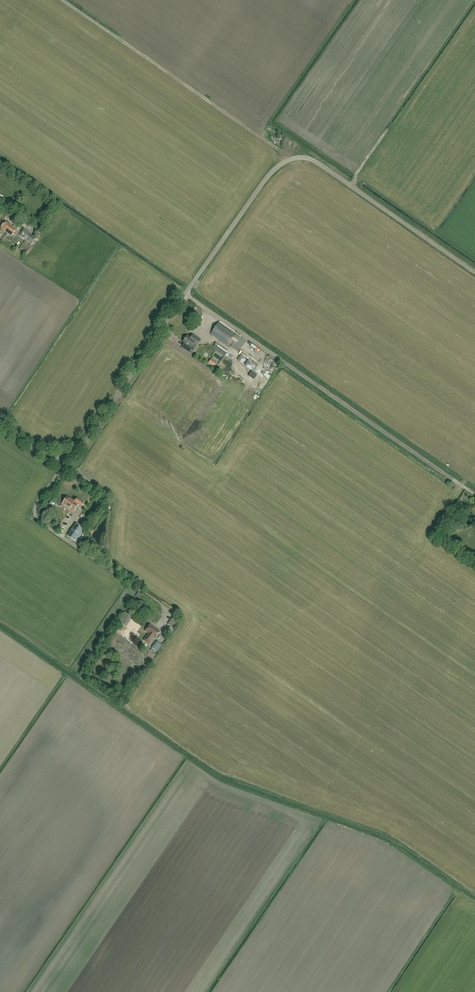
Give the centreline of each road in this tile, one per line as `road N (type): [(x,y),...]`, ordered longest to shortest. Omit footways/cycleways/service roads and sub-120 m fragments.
road 1 (unclassified): [(474,273),(314,161),(294,158),(269,175),(84,442),(47,453),(0,425)]
road 2 (track): [(285,161),(62,0)]

